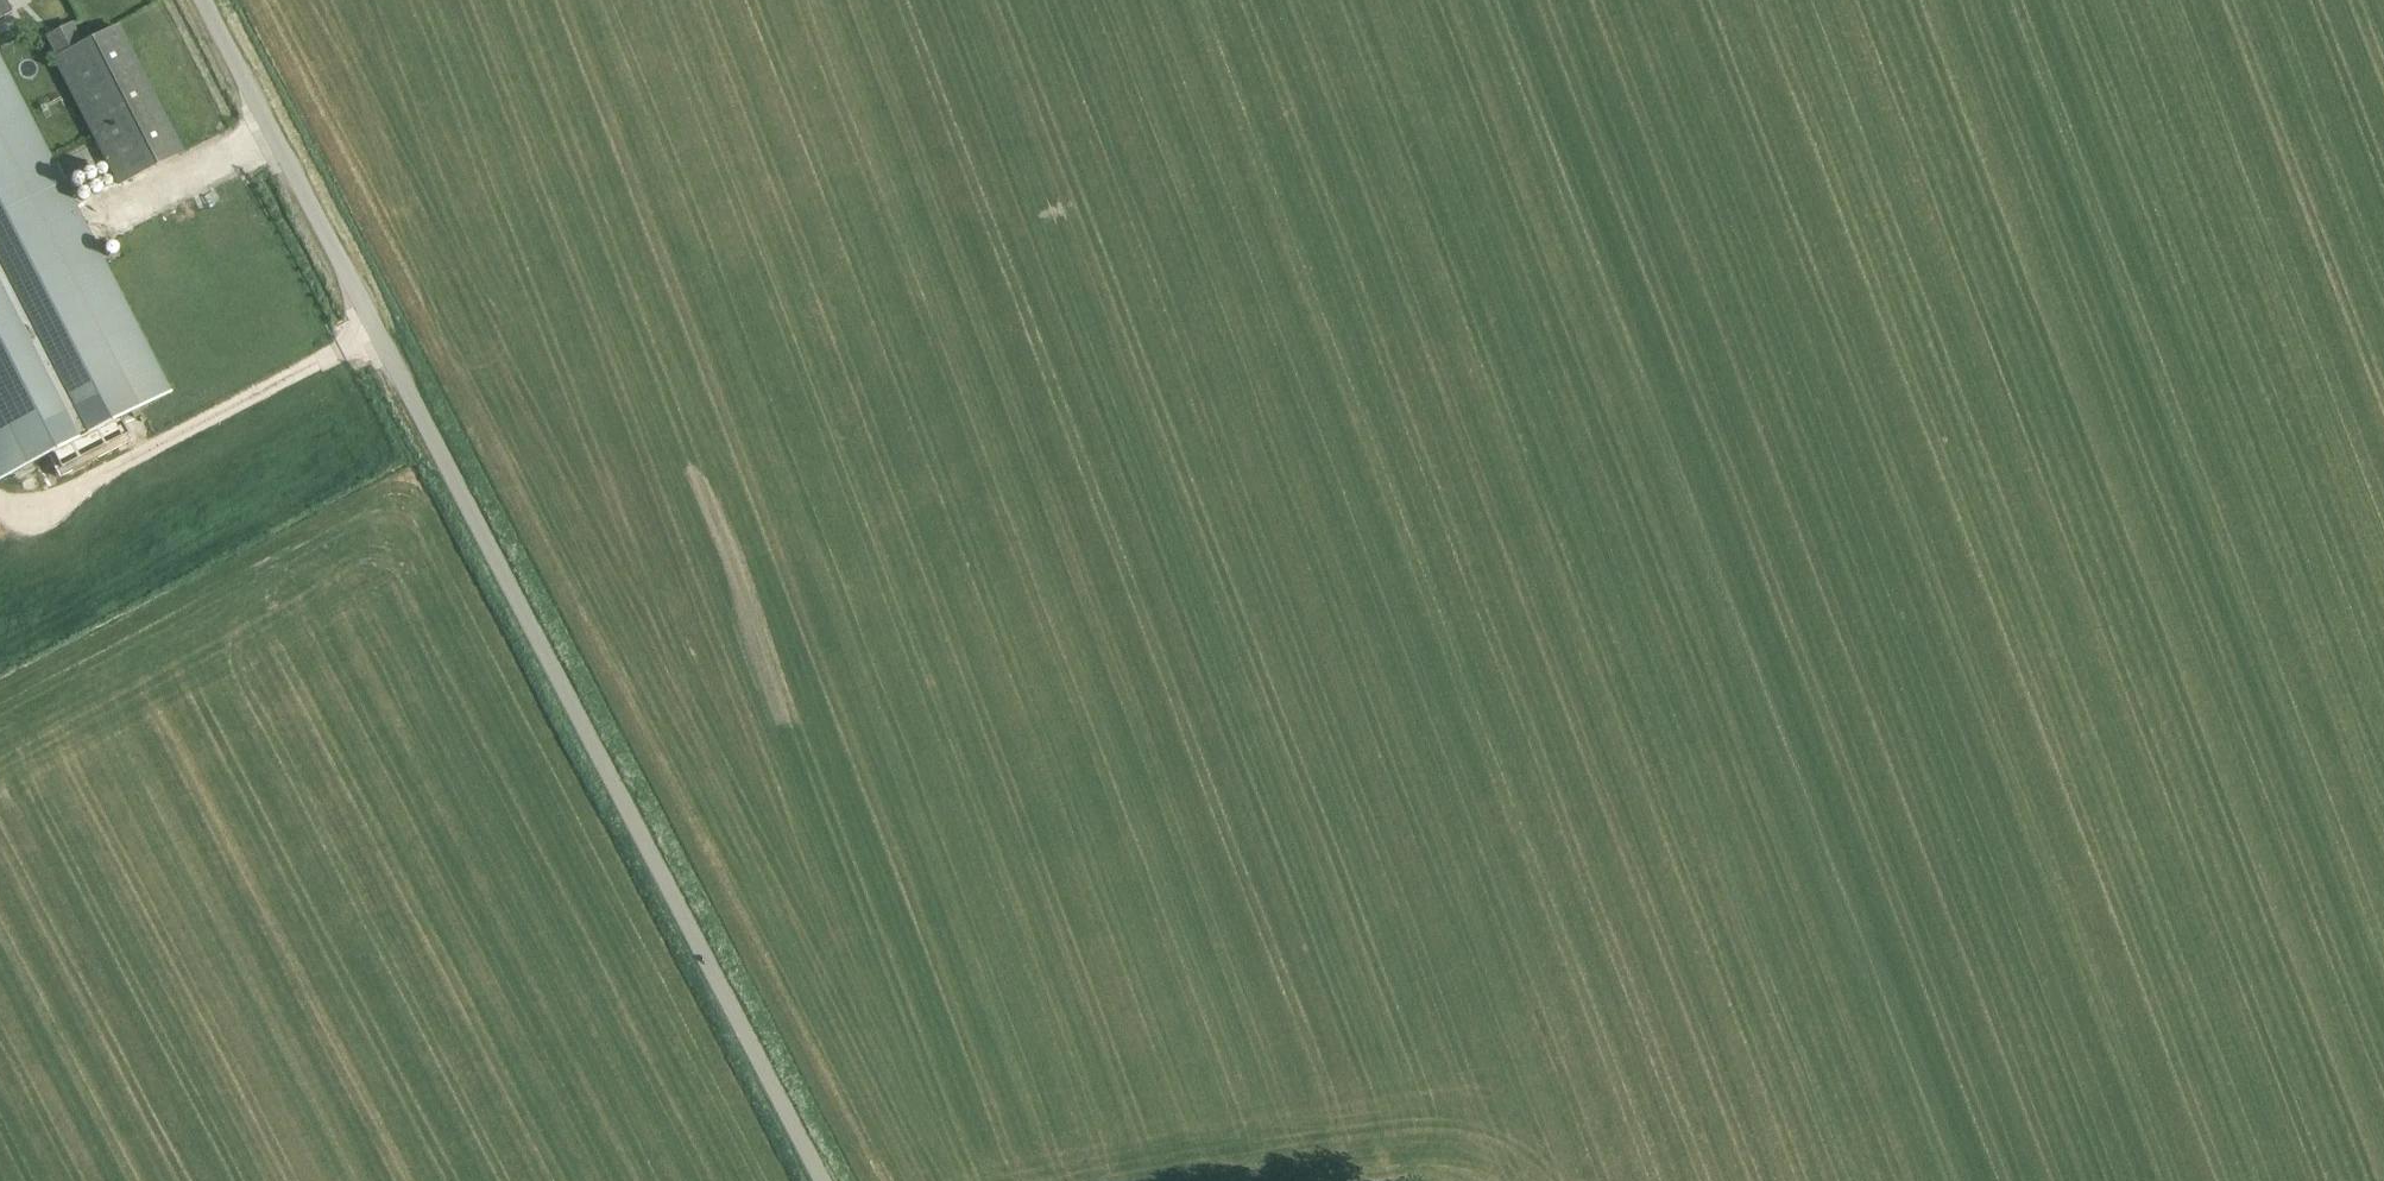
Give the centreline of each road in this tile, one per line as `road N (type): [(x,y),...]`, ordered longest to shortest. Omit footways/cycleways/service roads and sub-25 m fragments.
road 1 (unclassified): [(823,1180),(202,0)]

